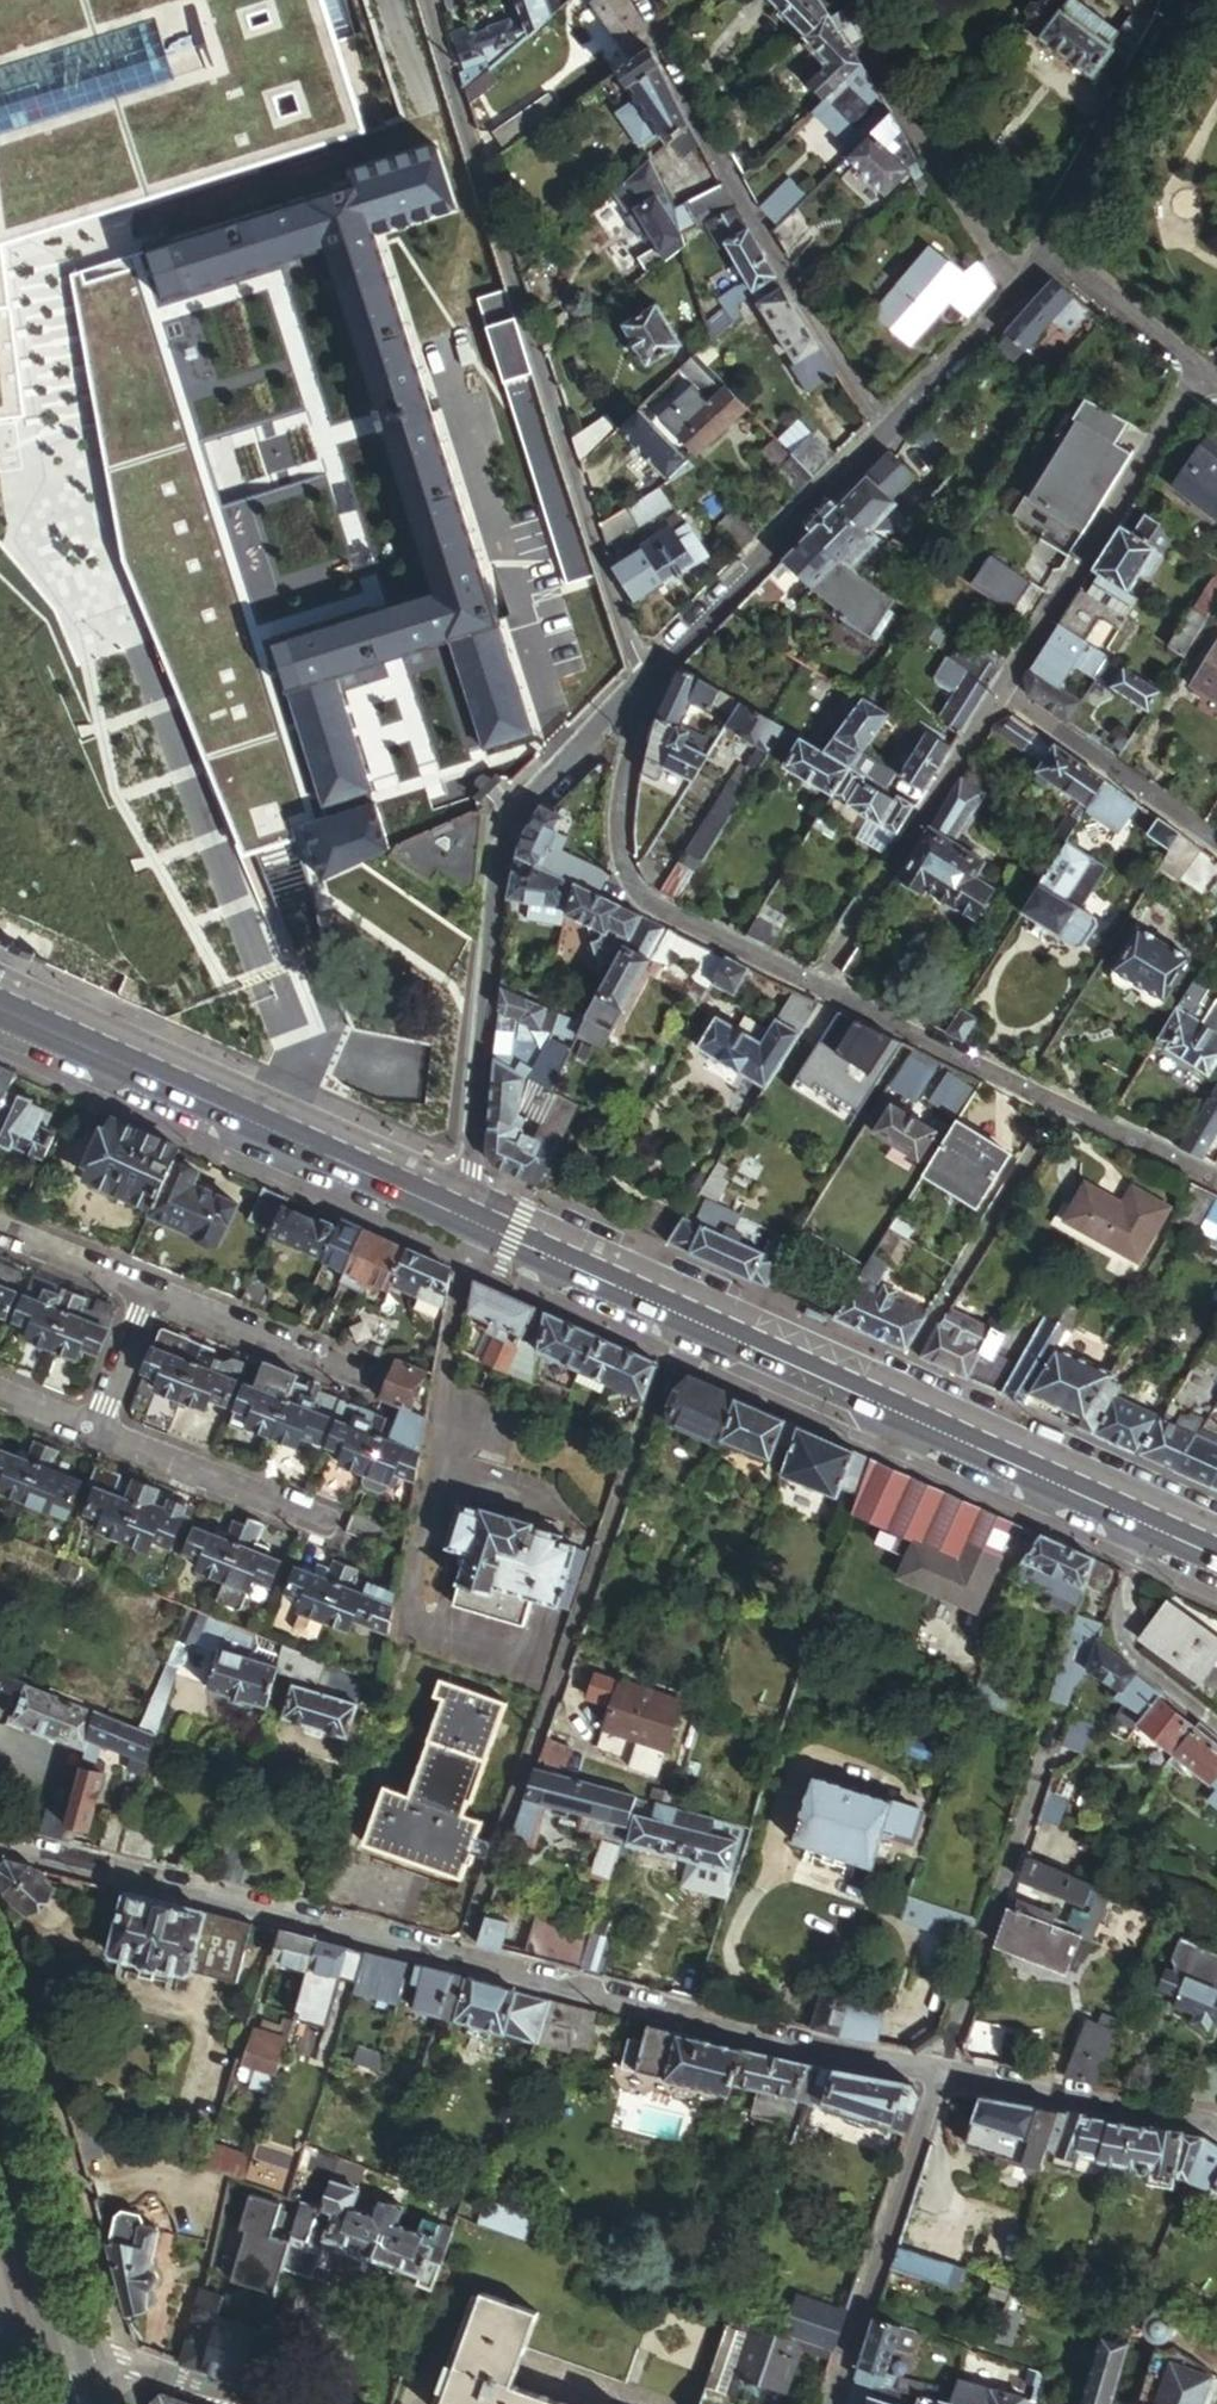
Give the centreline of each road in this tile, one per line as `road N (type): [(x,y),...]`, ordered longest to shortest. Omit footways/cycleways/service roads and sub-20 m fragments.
road 1 (unclassified): [(943,2072),(0,1846)]
road 2 (secondary): [(466,1209),(1216,1547)]
road 3 (residential): [(424,0),(513,297),(646,675)]
road 4 (residential): [(646,675),(496,826),(466,1209)]
road 5 (secondary): [(0,1000),(466,1209)]
road 6 (unclassified): [(638,0),(713,158),(883,423)]
road 7 (residential): [(810,979),(1216,1176)]
road 8 (residential): [(646,675),(623,785),(622,850),(631,877),(662,911),(810,979)]
road 9 (unclassified): [(943,2072),(1062,1706)]
road 10 (residential): [(994,686),(1197,370)]
road 11 (unclassified): [(833,2403),(943,2072)]
road 12 (residential): [(810,979),(994,686)]
road 13 (residential): [(883,423),(646,675)]
road 14 (residential): [(1015,285),(906,119),(873,49),(869,0)]
road 15 (residential): [(1190,0),(1177,59),(1040,249)]
road 16 (unclassified): [(1216,2124),(943,2072)]
road 17 (residential): [(994,686),(1216,842)]
road 18 (unclassified): [(91,1438),(330,1531)]
road 19 (unclassified): [(154,1292),(356,1373)]
road 20 (secondary): [(59,2342),(0,2137)]
road 21 (residential): [(1040,249),(1197,370)]
road 22 (residential): [(1015,285),(984,329),(883,423)]
road 23 (unclassified): [(59,2342),(237,2403)]
road 24 (unclassified): [(0,1231),(154,1292)]
road 25 (unclassified): [(154,1292),(91,1438)]

